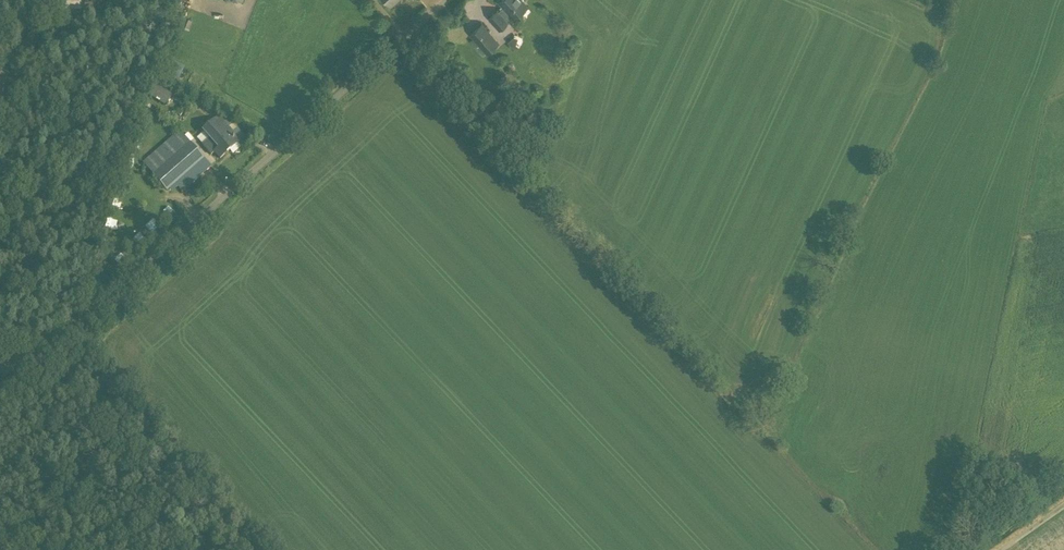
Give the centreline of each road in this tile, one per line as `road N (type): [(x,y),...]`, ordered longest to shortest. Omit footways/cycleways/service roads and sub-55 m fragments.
road 1 (unclassified): [(0,391),(443,0)]

